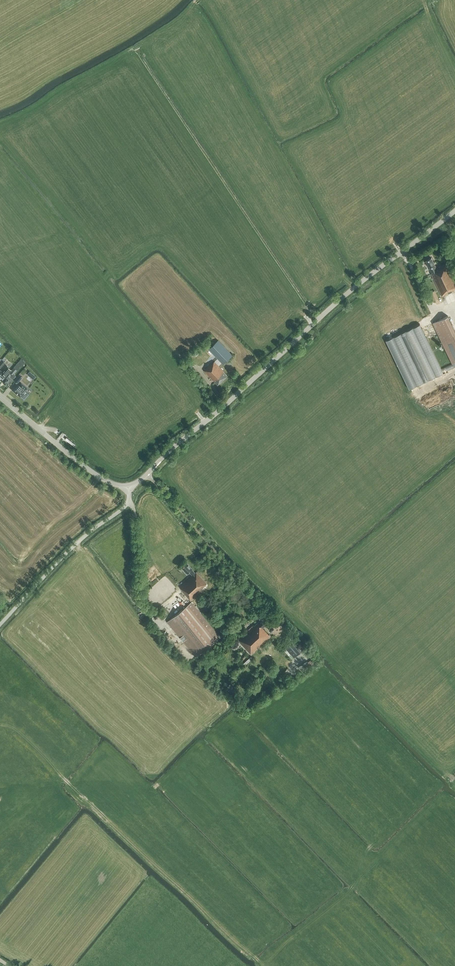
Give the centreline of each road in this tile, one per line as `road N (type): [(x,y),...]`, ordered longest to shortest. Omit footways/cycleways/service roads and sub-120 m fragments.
road 1 (tertiary): [(128,485),(454,211)]
road 2 (unclassified): [(0,624),(74,546),(126,506),(128,485)]
road 3 (tertiary): [(128,485),(91,471),(0,397)]

